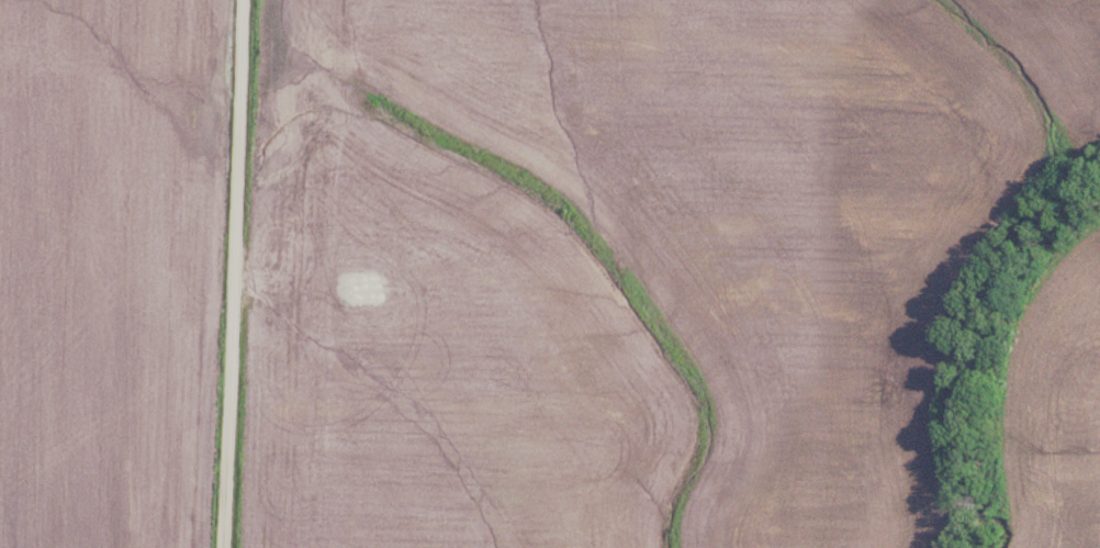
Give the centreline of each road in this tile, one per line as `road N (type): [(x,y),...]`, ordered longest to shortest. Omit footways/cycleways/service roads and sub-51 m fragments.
road 1 (residential): [(225,547),(243,0)]

